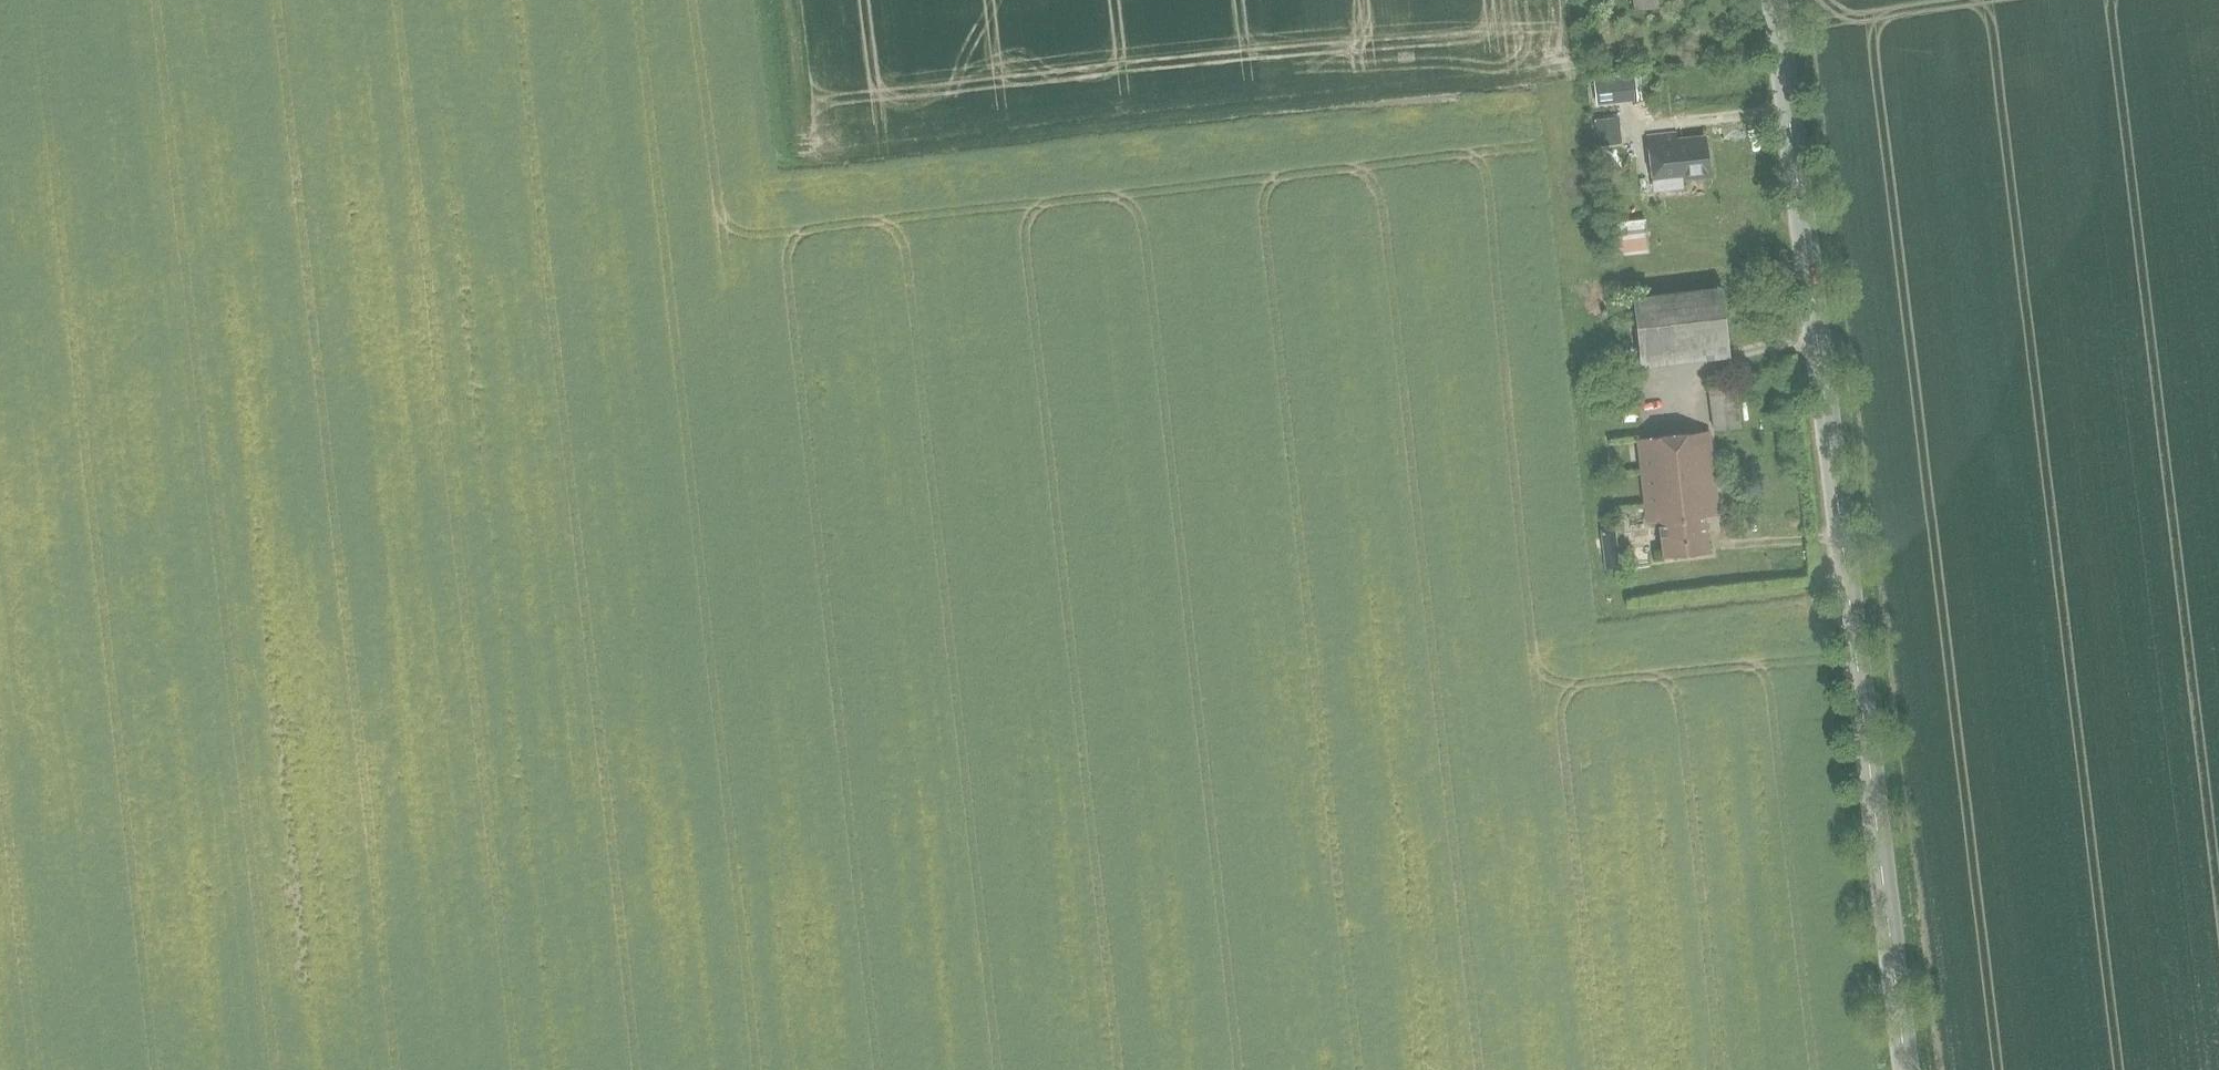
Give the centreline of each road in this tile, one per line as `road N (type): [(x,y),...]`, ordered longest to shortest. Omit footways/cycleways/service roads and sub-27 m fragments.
road 1 (tertiary): [(1777,0),(1906,1069)]

